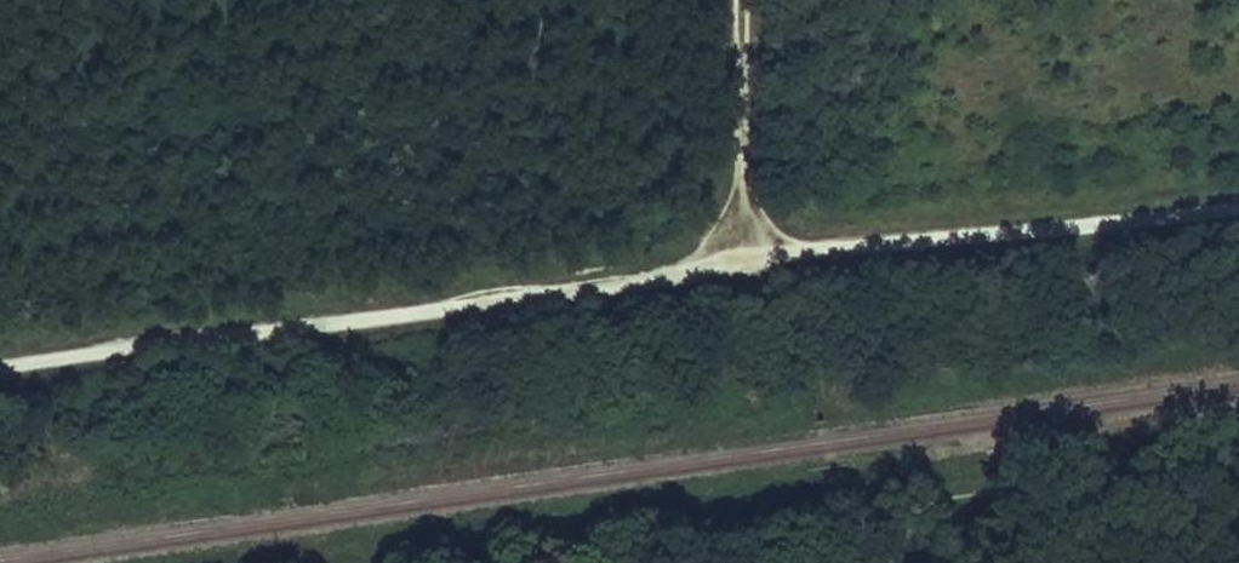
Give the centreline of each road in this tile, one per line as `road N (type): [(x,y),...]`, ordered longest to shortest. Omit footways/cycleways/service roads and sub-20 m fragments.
road 1 (track): [(1238,436),(1083,459),(918,516),(454,562)]
road 2 (track): [(754,269),(0,366)]
road 3 (track): [(754,269),(1238,214)]

